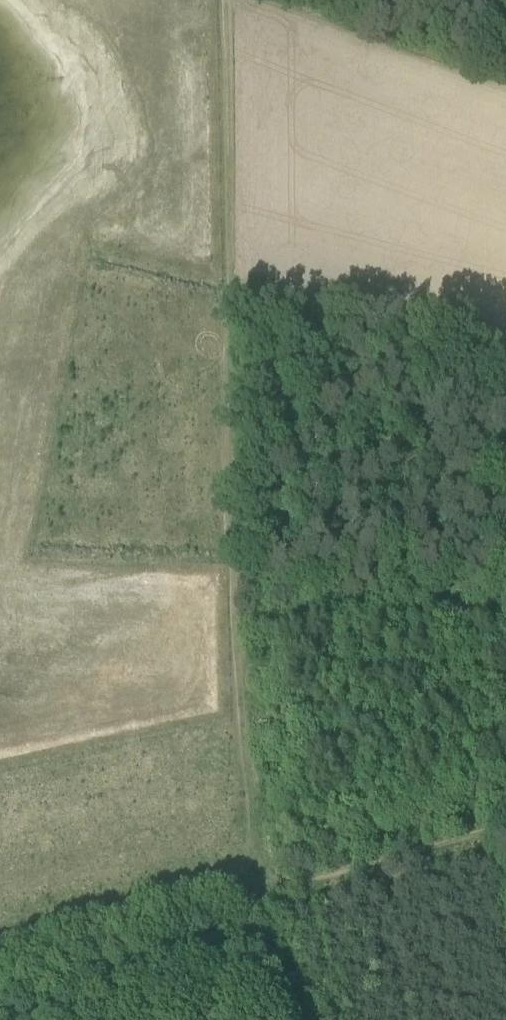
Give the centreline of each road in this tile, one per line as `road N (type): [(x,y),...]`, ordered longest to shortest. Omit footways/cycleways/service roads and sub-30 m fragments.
road 1 (track): [(224,0),(231,556),(257,883)]
road 2 (track): [(0,944),(257,883)]

